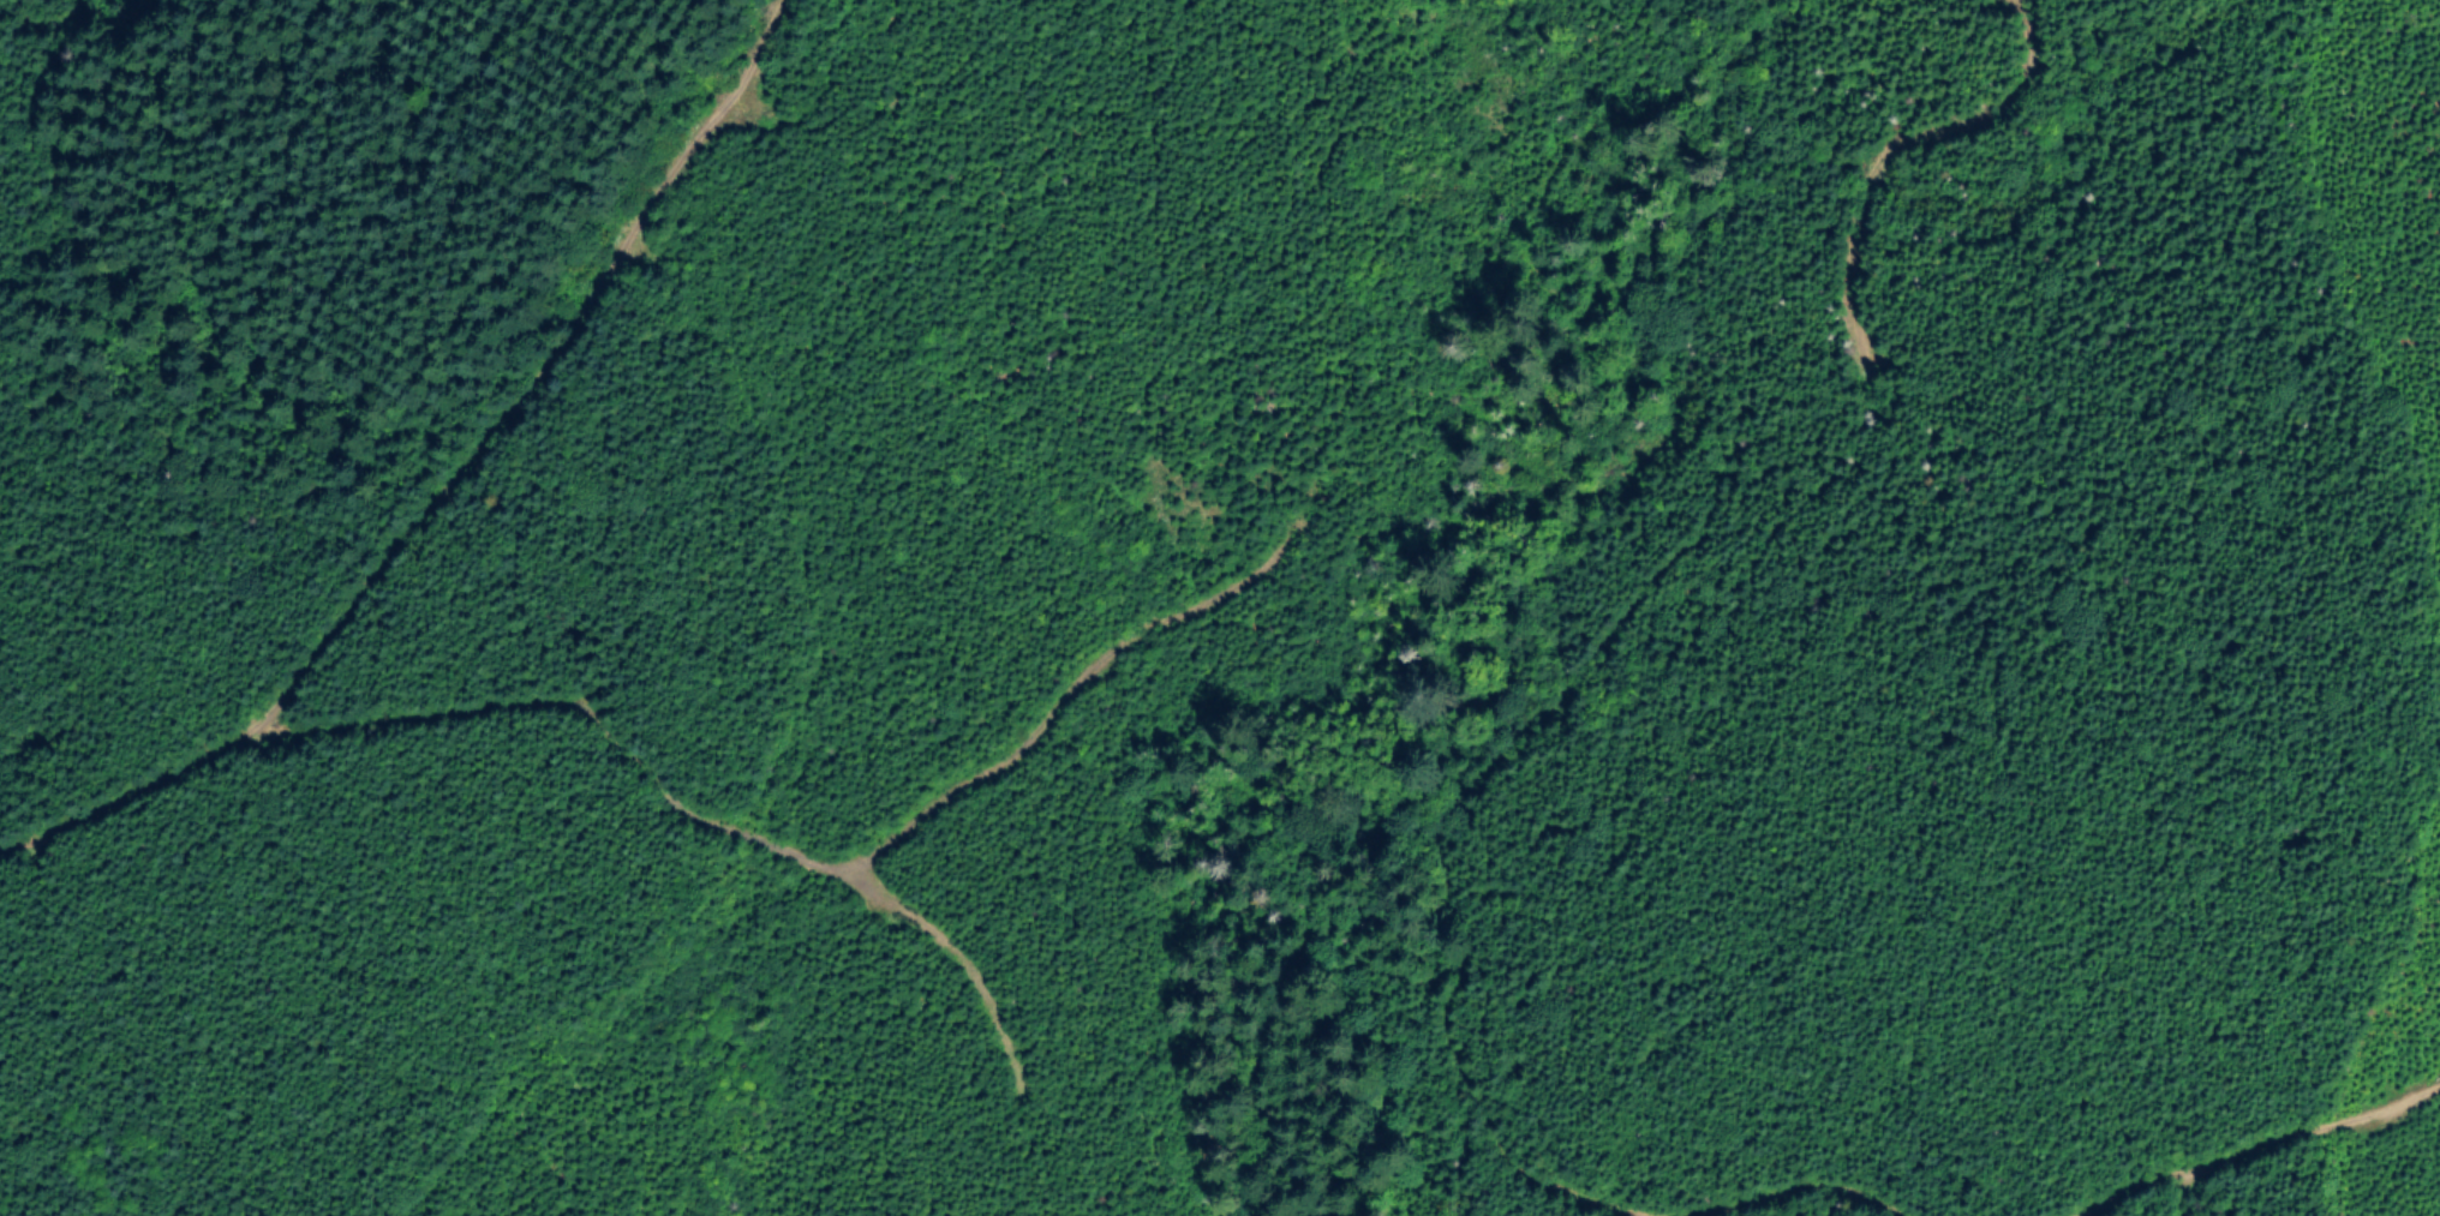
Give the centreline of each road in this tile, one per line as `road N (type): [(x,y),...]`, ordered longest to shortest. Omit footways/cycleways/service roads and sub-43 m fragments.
road 1 (residential): [(1566,1203),(1814,1186),(1920,1204),(2050,1193),(2245,1148),(2354,1092),(2439,1063)]

